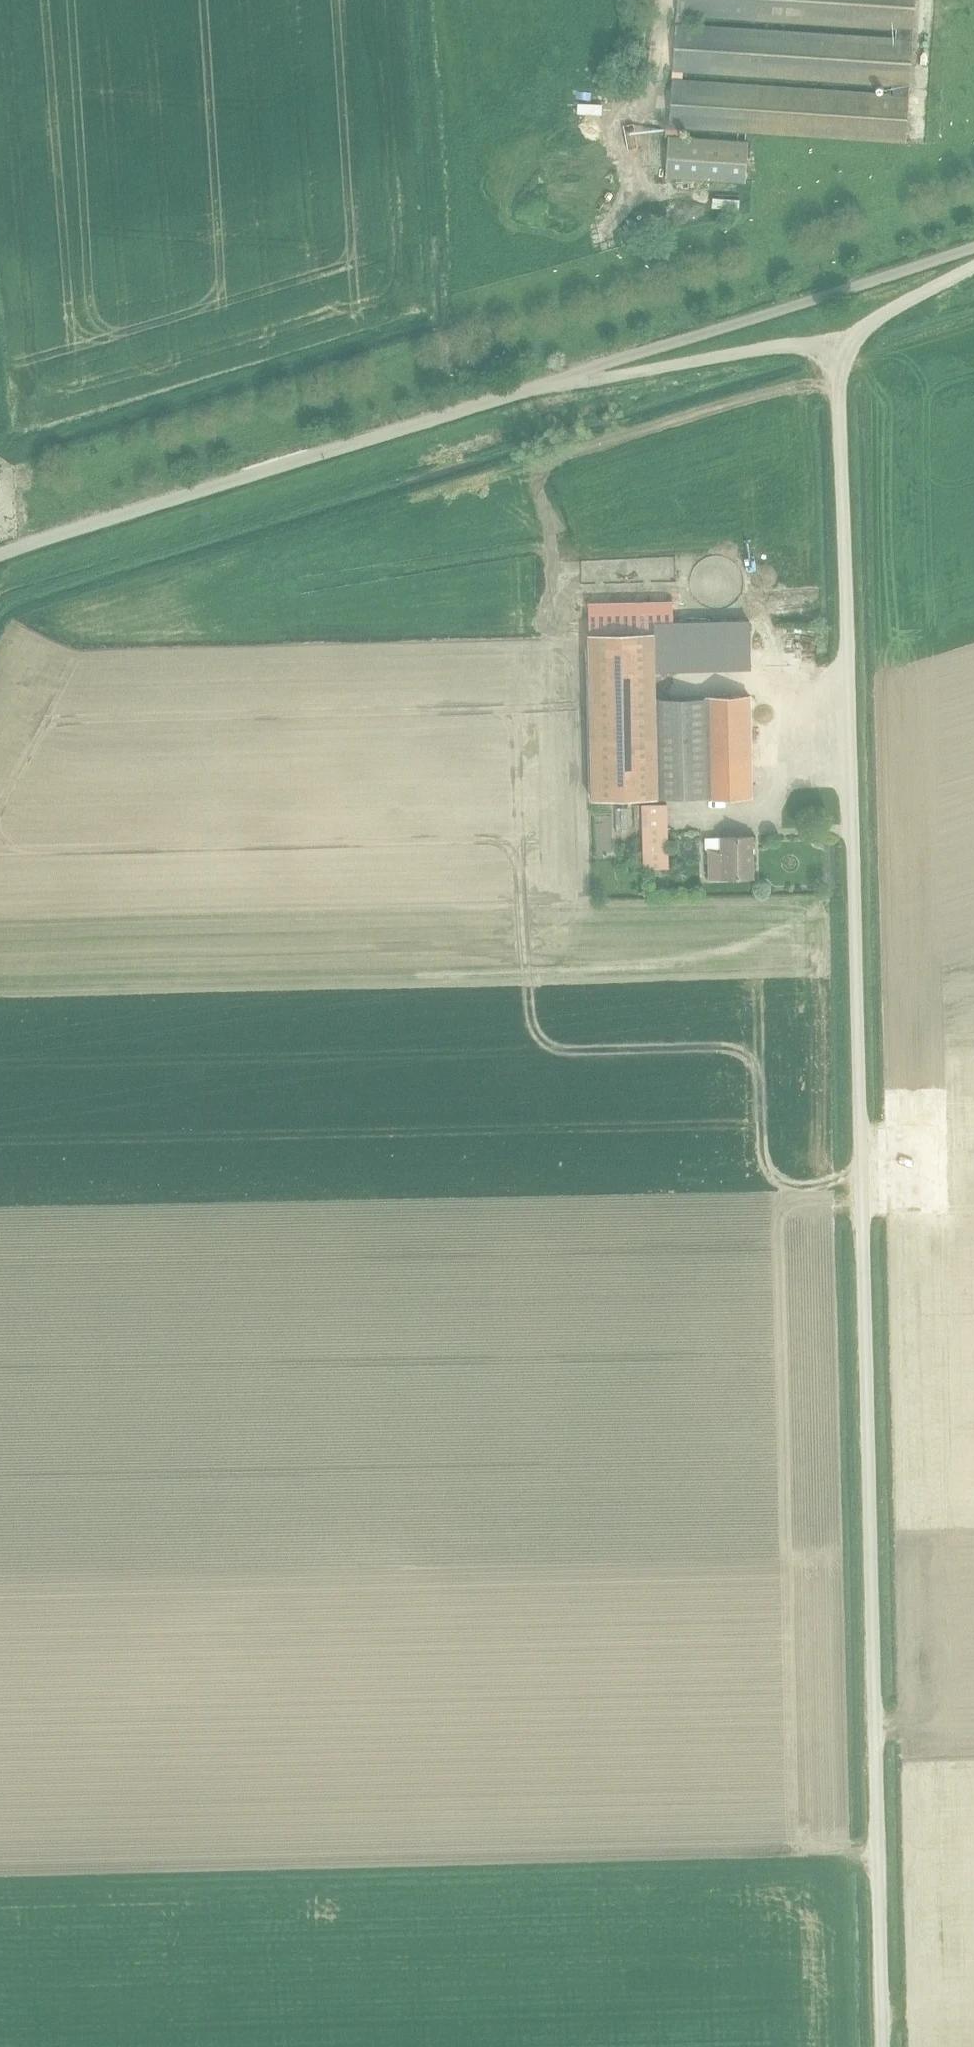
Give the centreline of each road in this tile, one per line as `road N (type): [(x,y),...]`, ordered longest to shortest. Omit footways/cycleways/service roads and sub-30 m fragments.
road 1 (unclassified): [(882,2046),(872,1515),(878,1452),(862,1195),(842,354)]
road 2 (unclassified): [(0,552),(549,381)]
road 3 (unclassified): [(549,381),(973,245)]
road 4 (unclassified): [(549,381),(773,345),(817,342),(842,354)]
road 5 (unclassified): [(842,354),(891,306),(973,266)]

